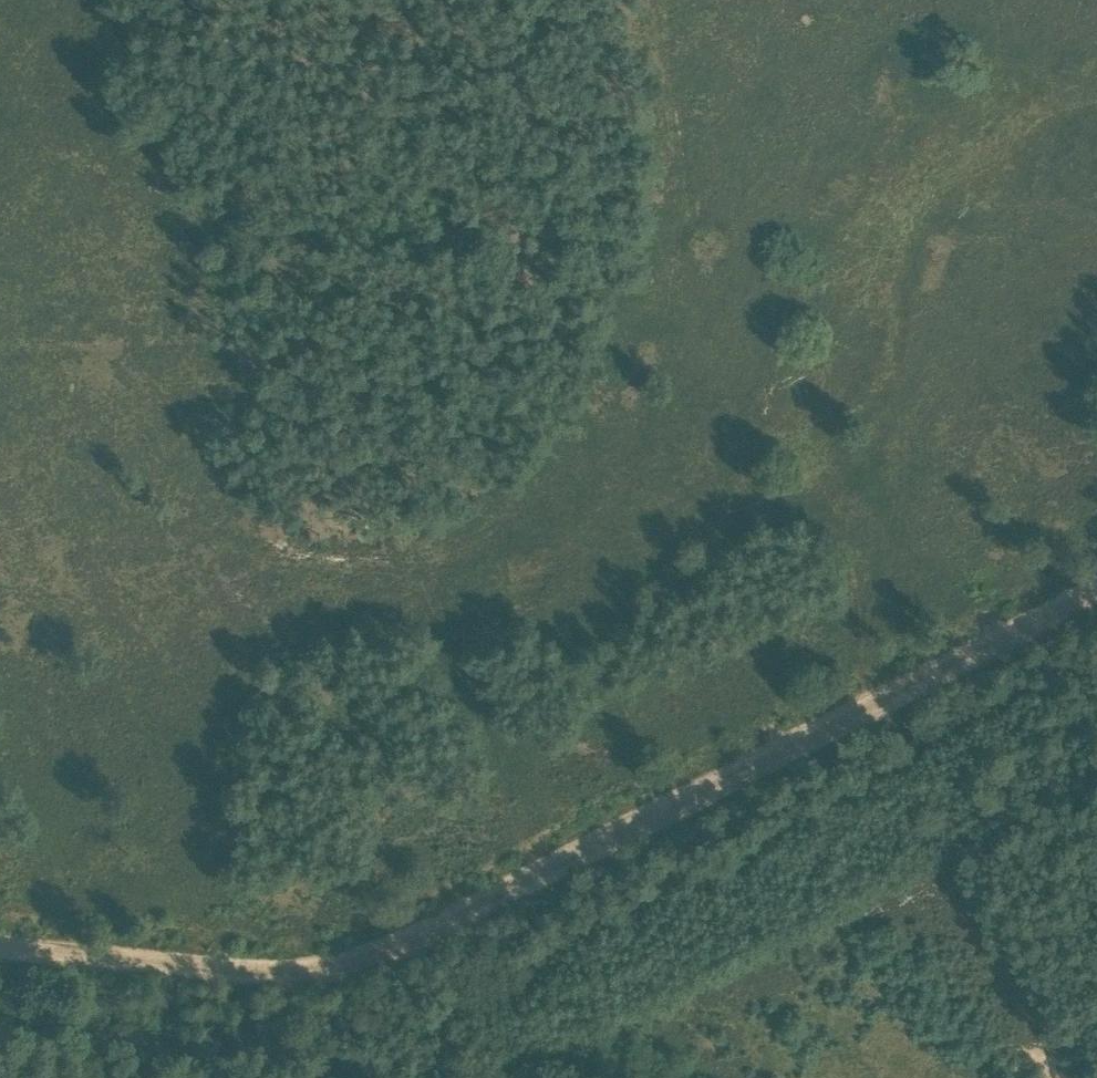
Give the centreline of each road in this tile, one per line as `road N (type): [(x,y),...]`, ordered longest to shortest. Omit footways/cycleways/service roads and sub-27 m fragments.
road 1 (track): [(0,948),(164,967),(352,967),(1096,596)]

